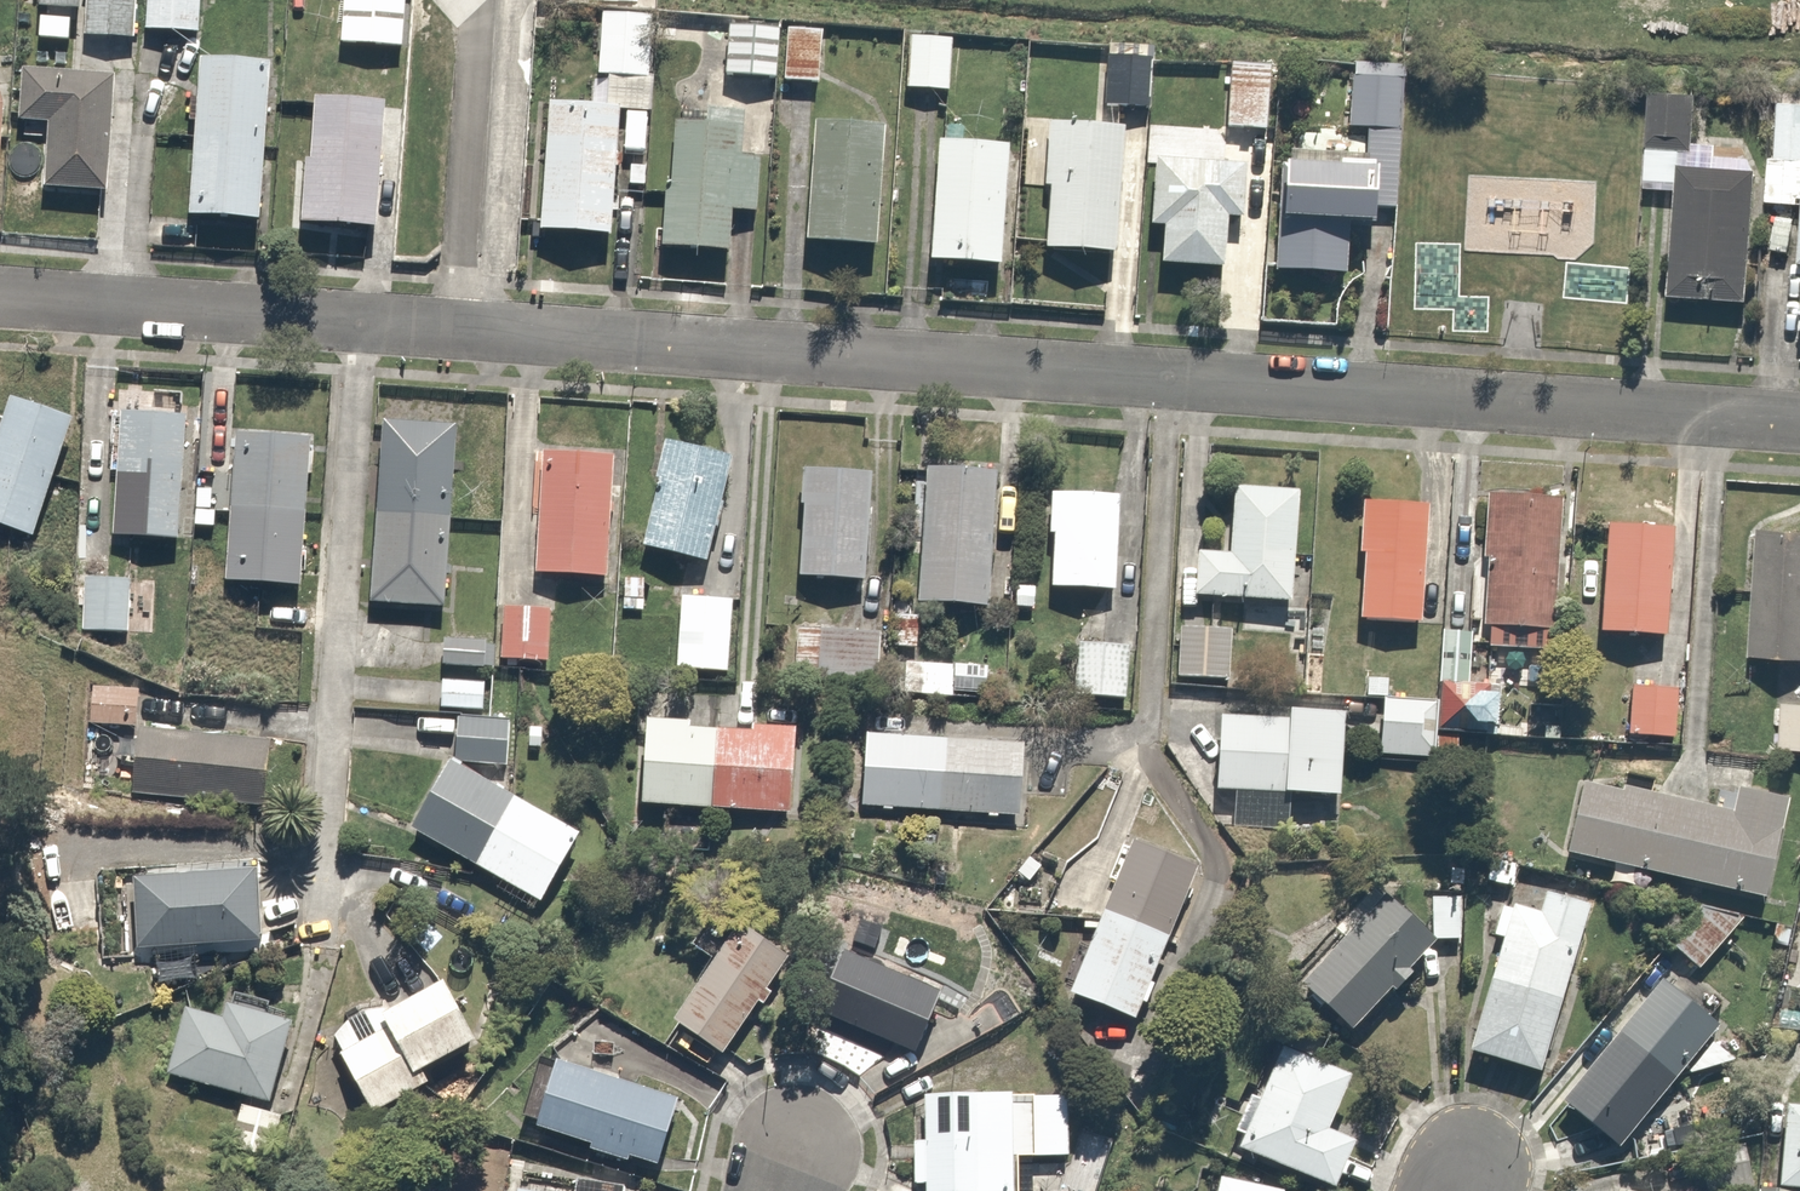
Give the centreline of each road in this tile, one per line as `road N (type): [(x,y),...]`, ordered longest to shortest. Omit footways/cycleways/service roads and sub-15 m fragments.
road 1 (residential): [(462,330),(1176,389),(1799,427)]
road 2 (residential): [(0,297),(462,330)]
road 3 (residential): [(462,330),(478,26),(470,0)]

